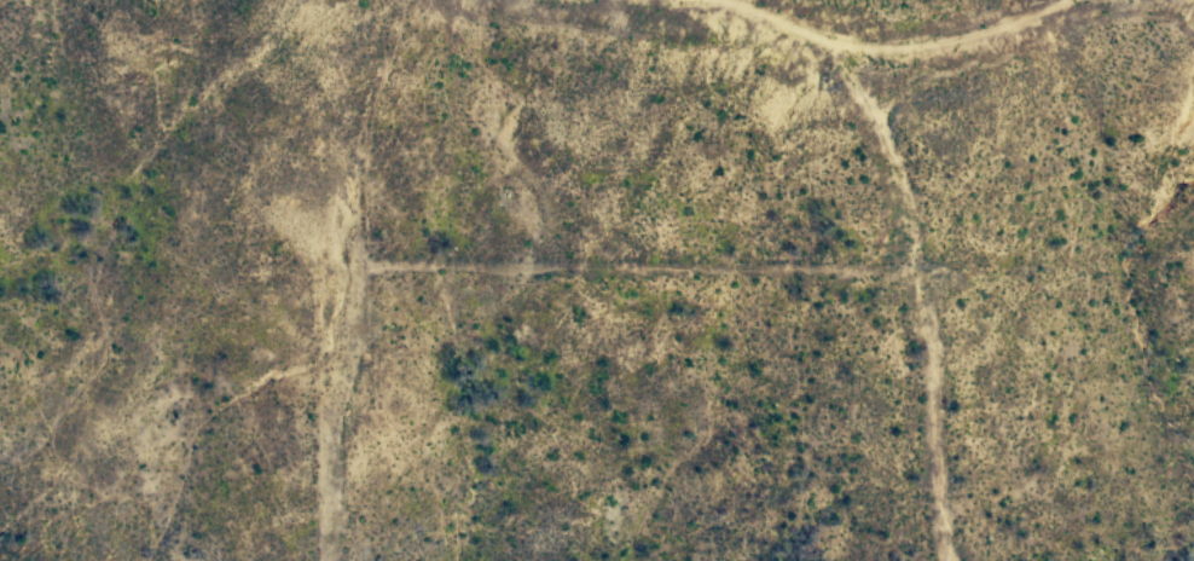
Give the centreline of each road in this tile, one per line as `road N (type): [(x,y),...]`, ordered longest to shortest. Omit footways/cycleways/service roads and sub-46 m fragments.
road 1 (track): [(945,560),(935,359),(893,150),(846,47),(731,0)]
road 2 (track): [(465,560),(471,461),(452,144),(457,73),(499,0)]
road 3 (residential): [(846,47),(947,50),(1015,34),(1073,0)]

